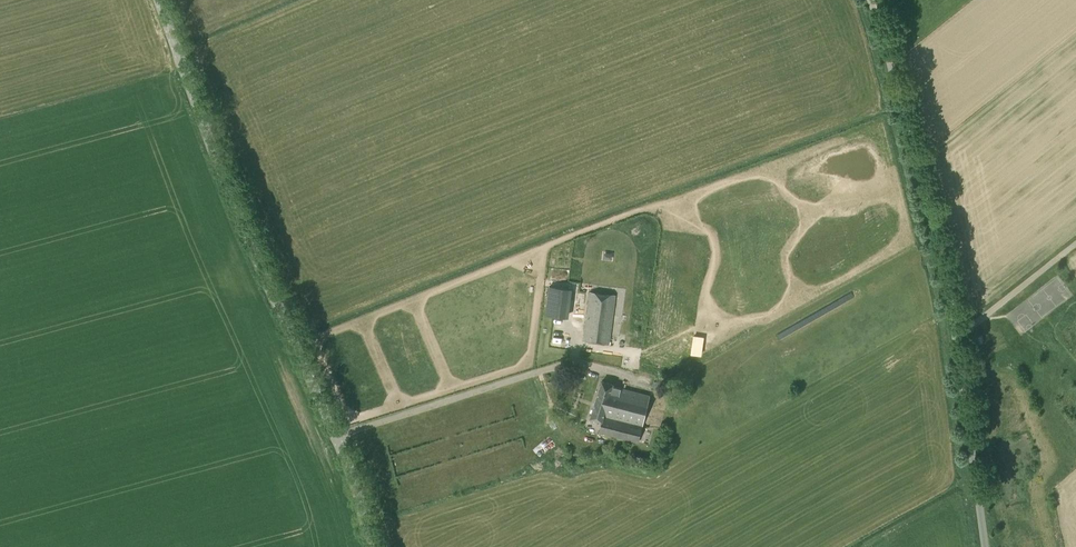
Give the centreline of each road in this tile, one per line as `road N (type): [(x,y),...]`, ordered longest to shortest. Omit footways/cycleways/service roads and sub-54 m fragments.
road 1 (unclassified): [(370,546),(339,434),(224,183),(158,0)]
road 2 (unclassified): [(985,546),(955,336),(870,0)]

